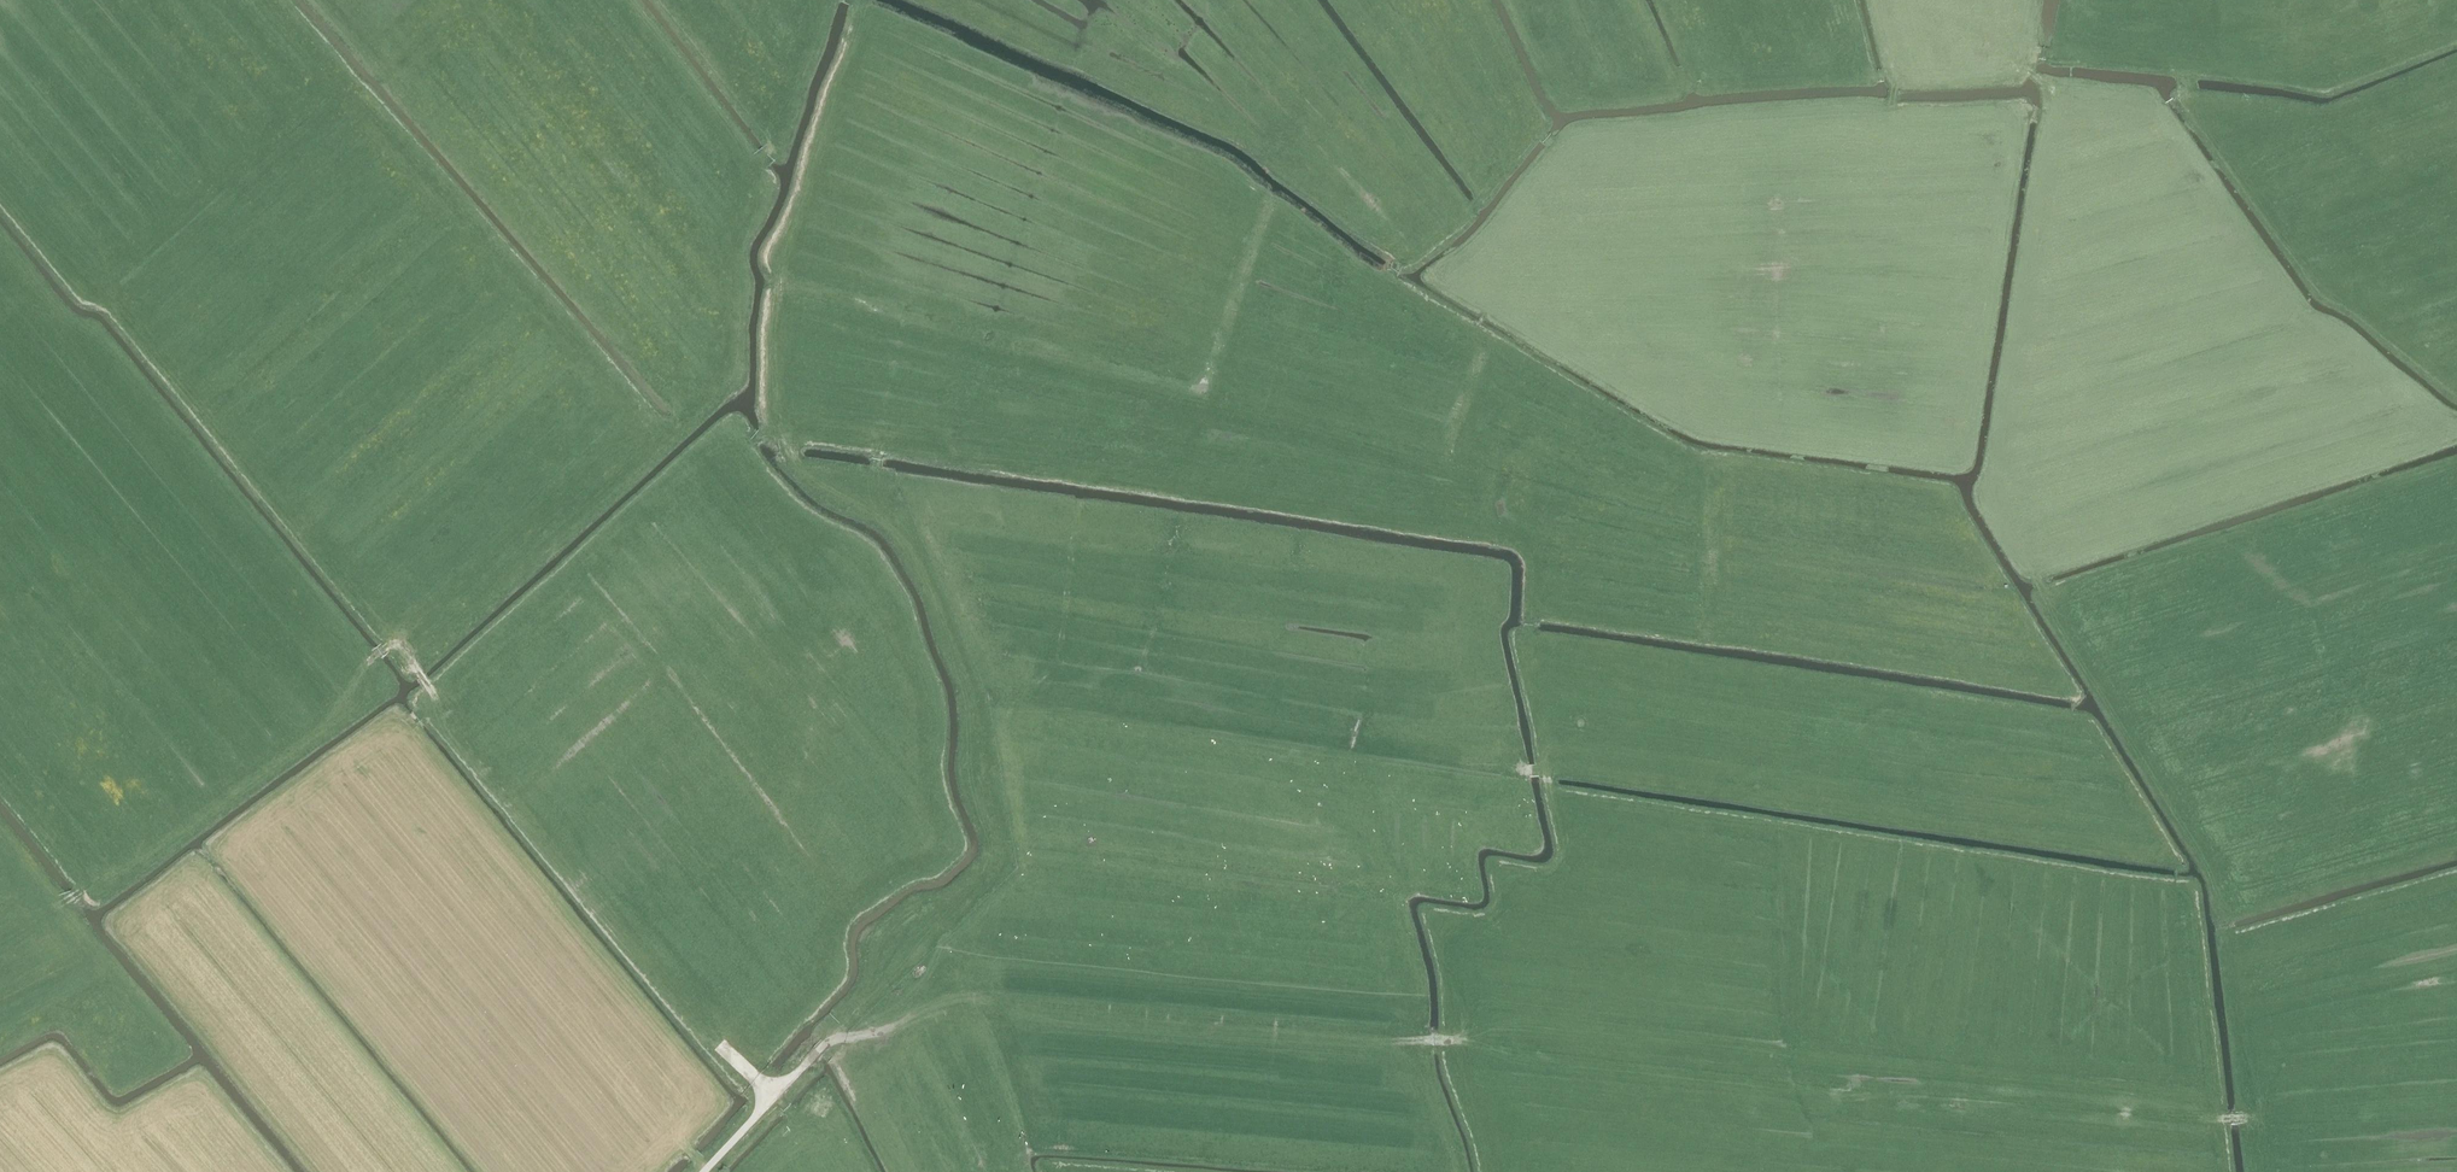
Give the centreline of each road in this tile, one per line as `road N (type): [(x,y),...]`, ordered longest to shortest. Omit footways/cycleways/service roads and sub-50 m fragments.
road 1 (track): [(824,1044),(775,1095),(720,1045)]

